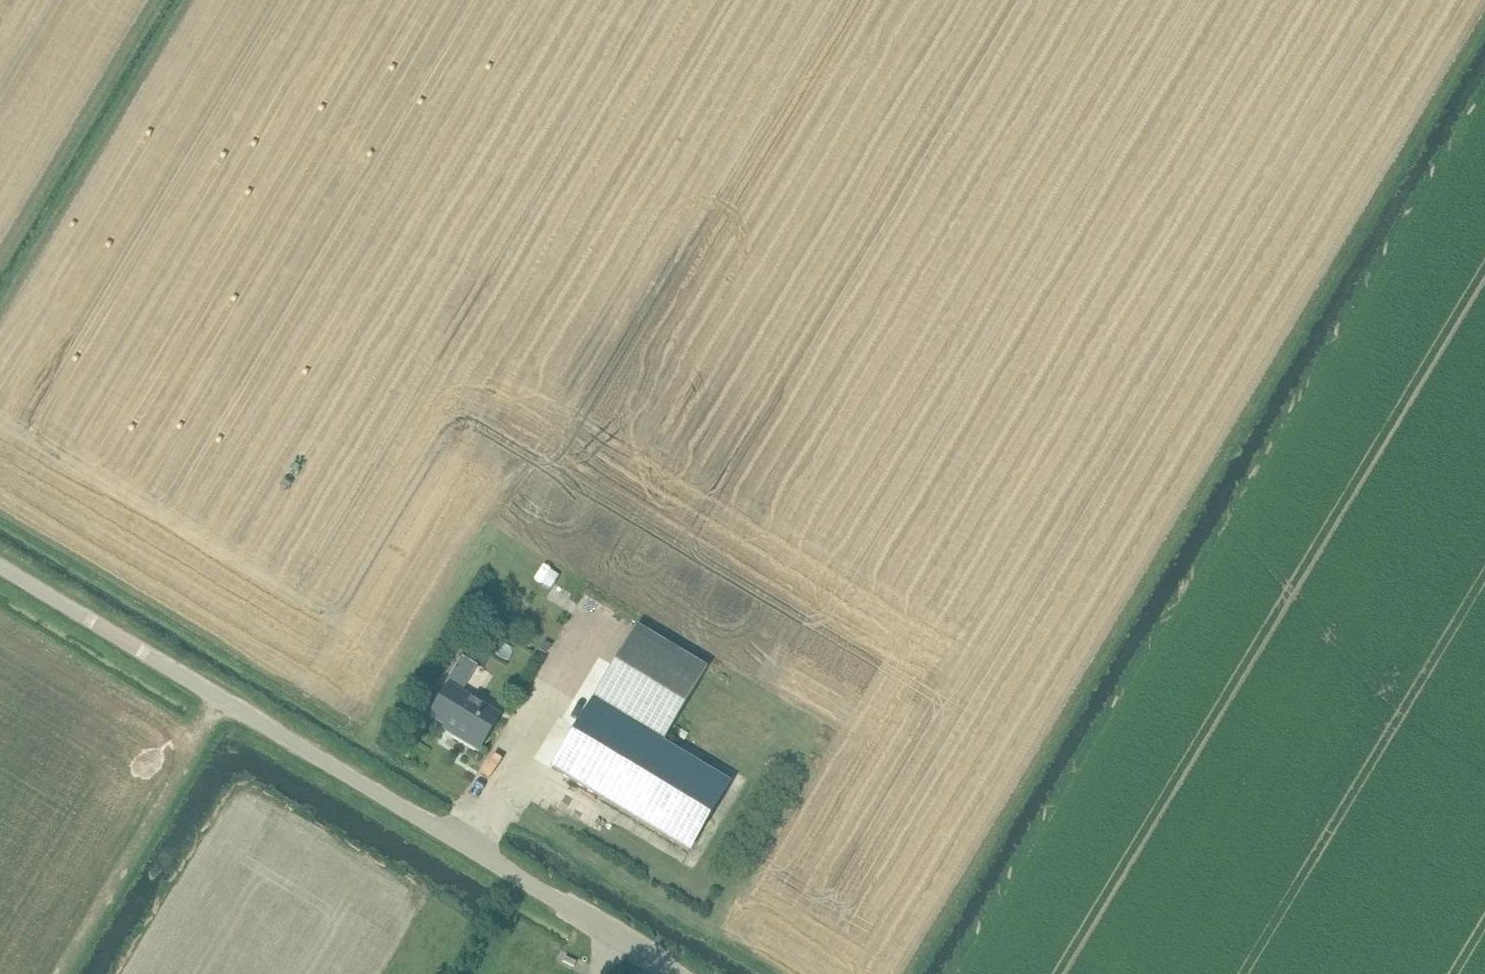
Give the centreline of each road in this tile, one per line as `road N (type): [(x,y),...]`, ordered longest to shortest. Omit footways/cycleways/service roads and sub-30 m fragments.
road 1 (unclassified): [(596,924),(0,563)]

